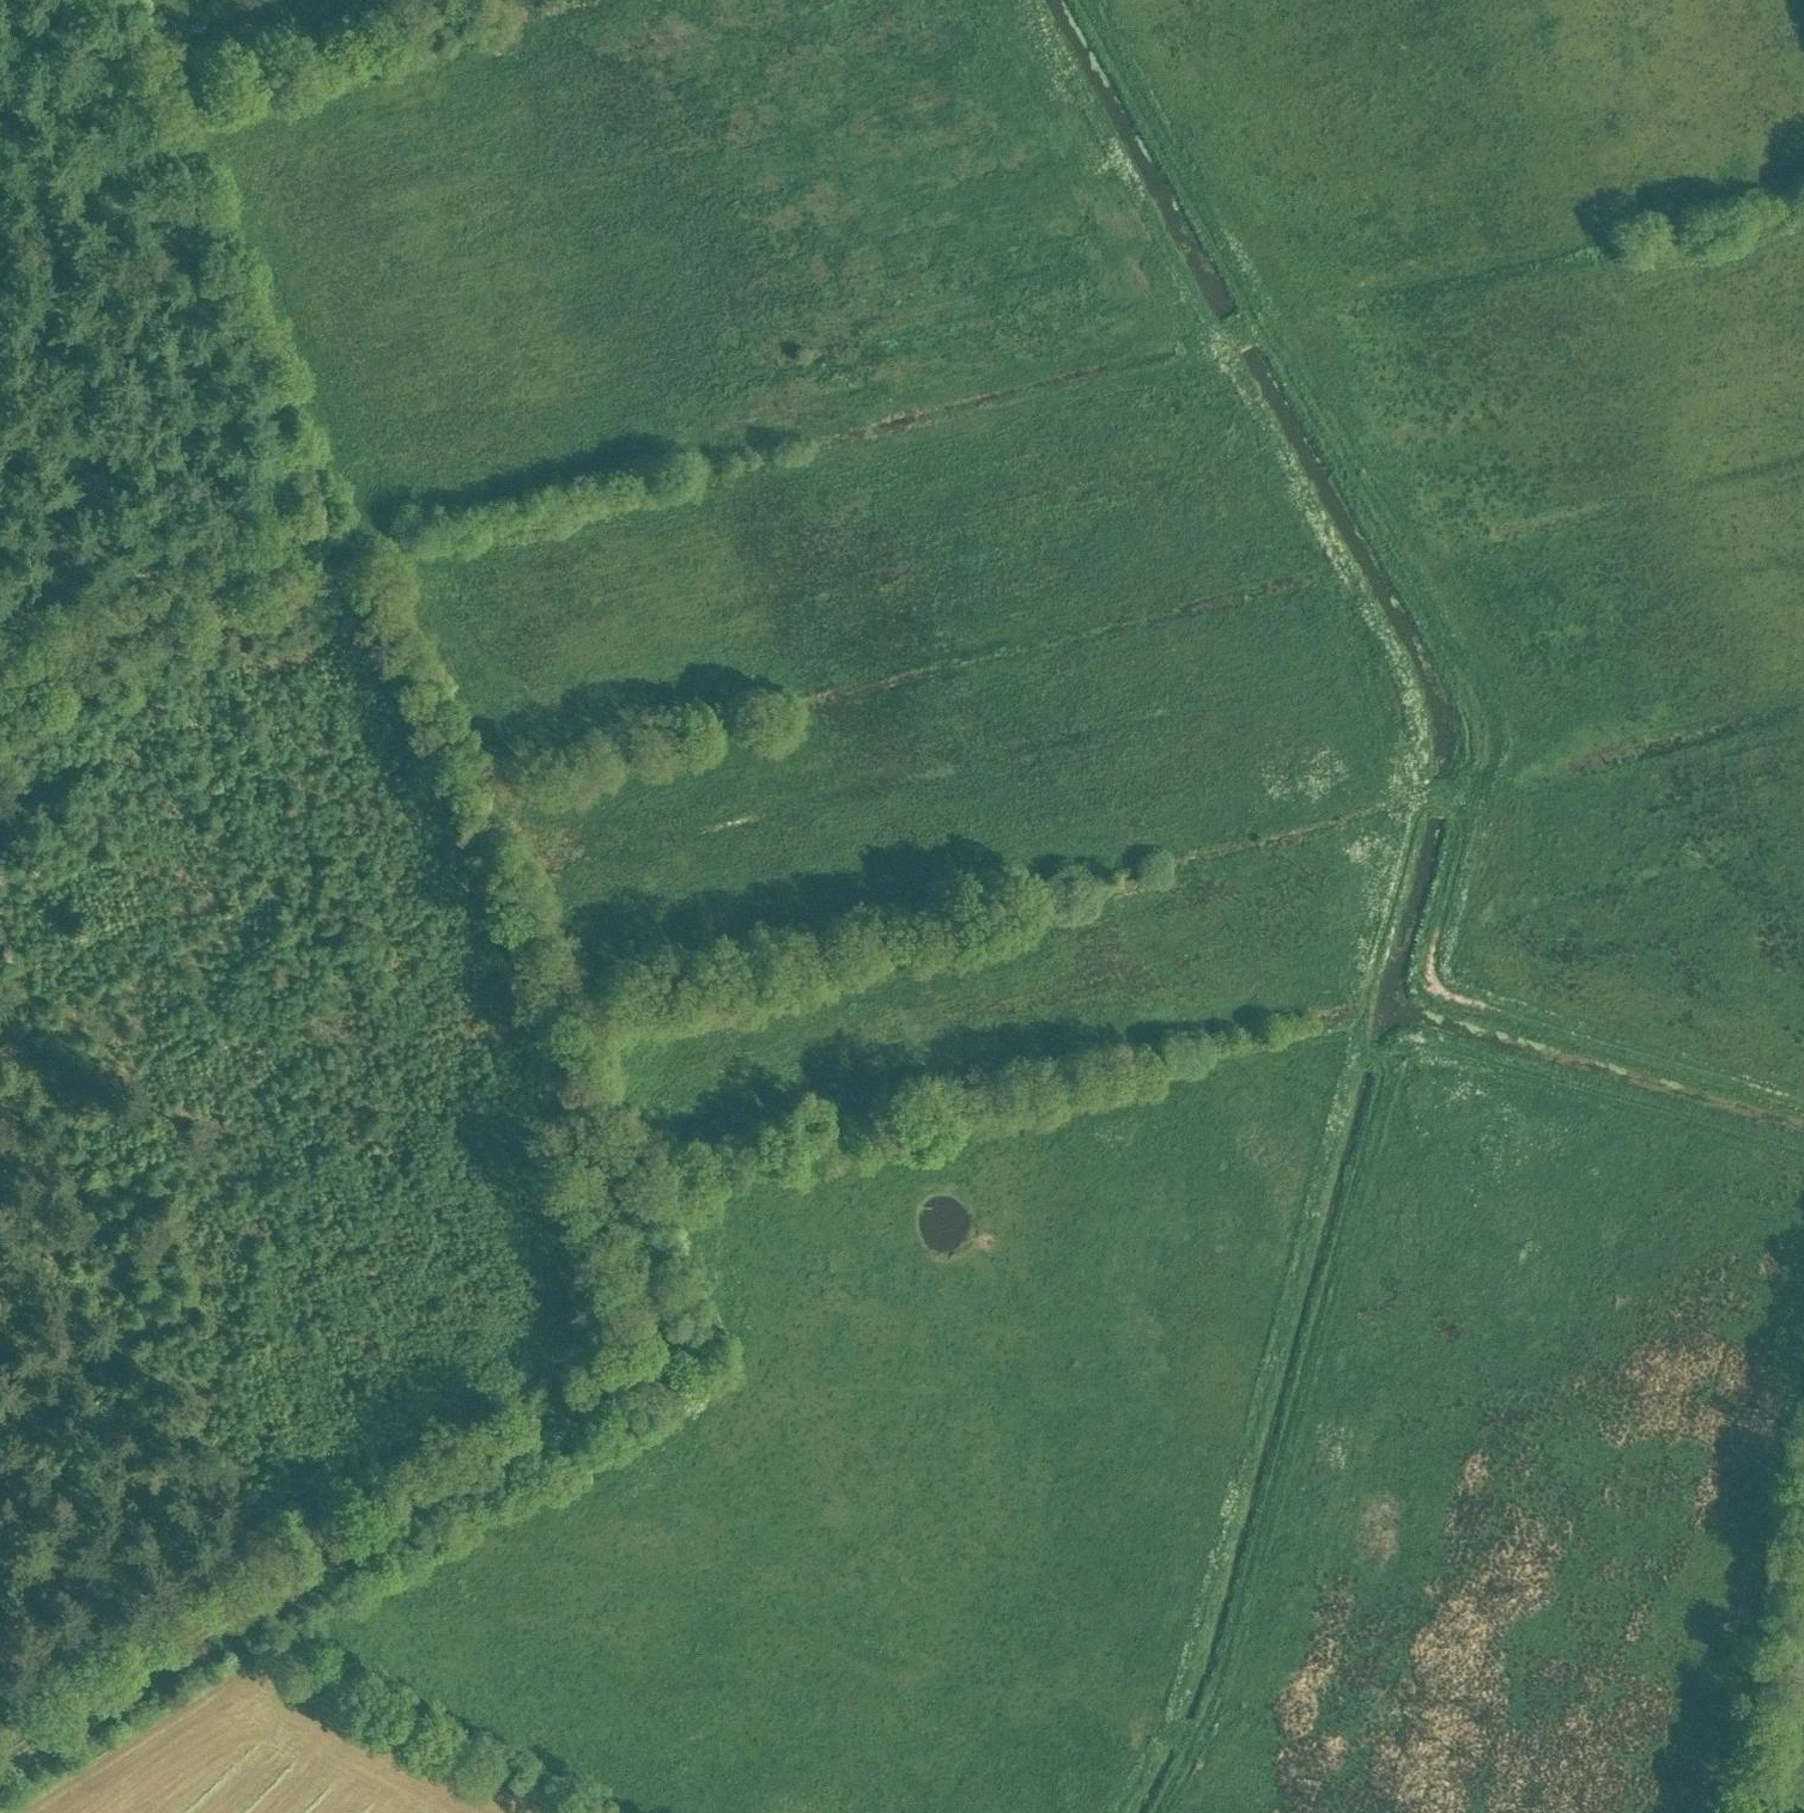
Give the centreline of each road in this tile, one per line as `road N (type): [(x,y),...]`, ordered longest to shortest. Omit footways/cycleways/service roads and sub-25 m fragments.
road 1 (track): [(1153,1812),(1210,1712),(1398,1056),(1409,1040),(1803,1152)]
road 2 (track): [(0,1759),(655,1347),(657,1327),(579,1153),(580,1133),(601,1118)]
road 3 (track): [(1080,0),(1482,708),(1486,757),(1461,800)]
road 4 (track): [(0,676),(353,494)]

